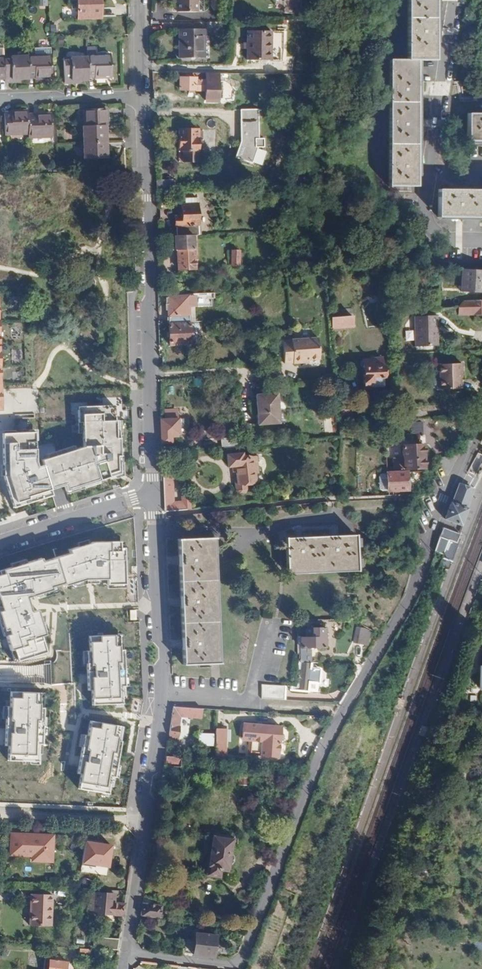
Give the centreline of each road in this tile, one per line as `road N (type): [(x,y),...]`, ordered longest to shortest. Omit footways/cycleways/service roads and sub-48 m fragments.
road 1 (residential): [(126,953),(232,963),(243,954),(323,743),(415,587),(481,411)]
road 2 (tertiary): [(126,953),(164,693),(154,496)]
road 3 (tertiary): [(154,496),(141,97)]
road 4 (residential): [(154,496),(0,544)]
road 5 (residential): [(141,97),(0,103)]

